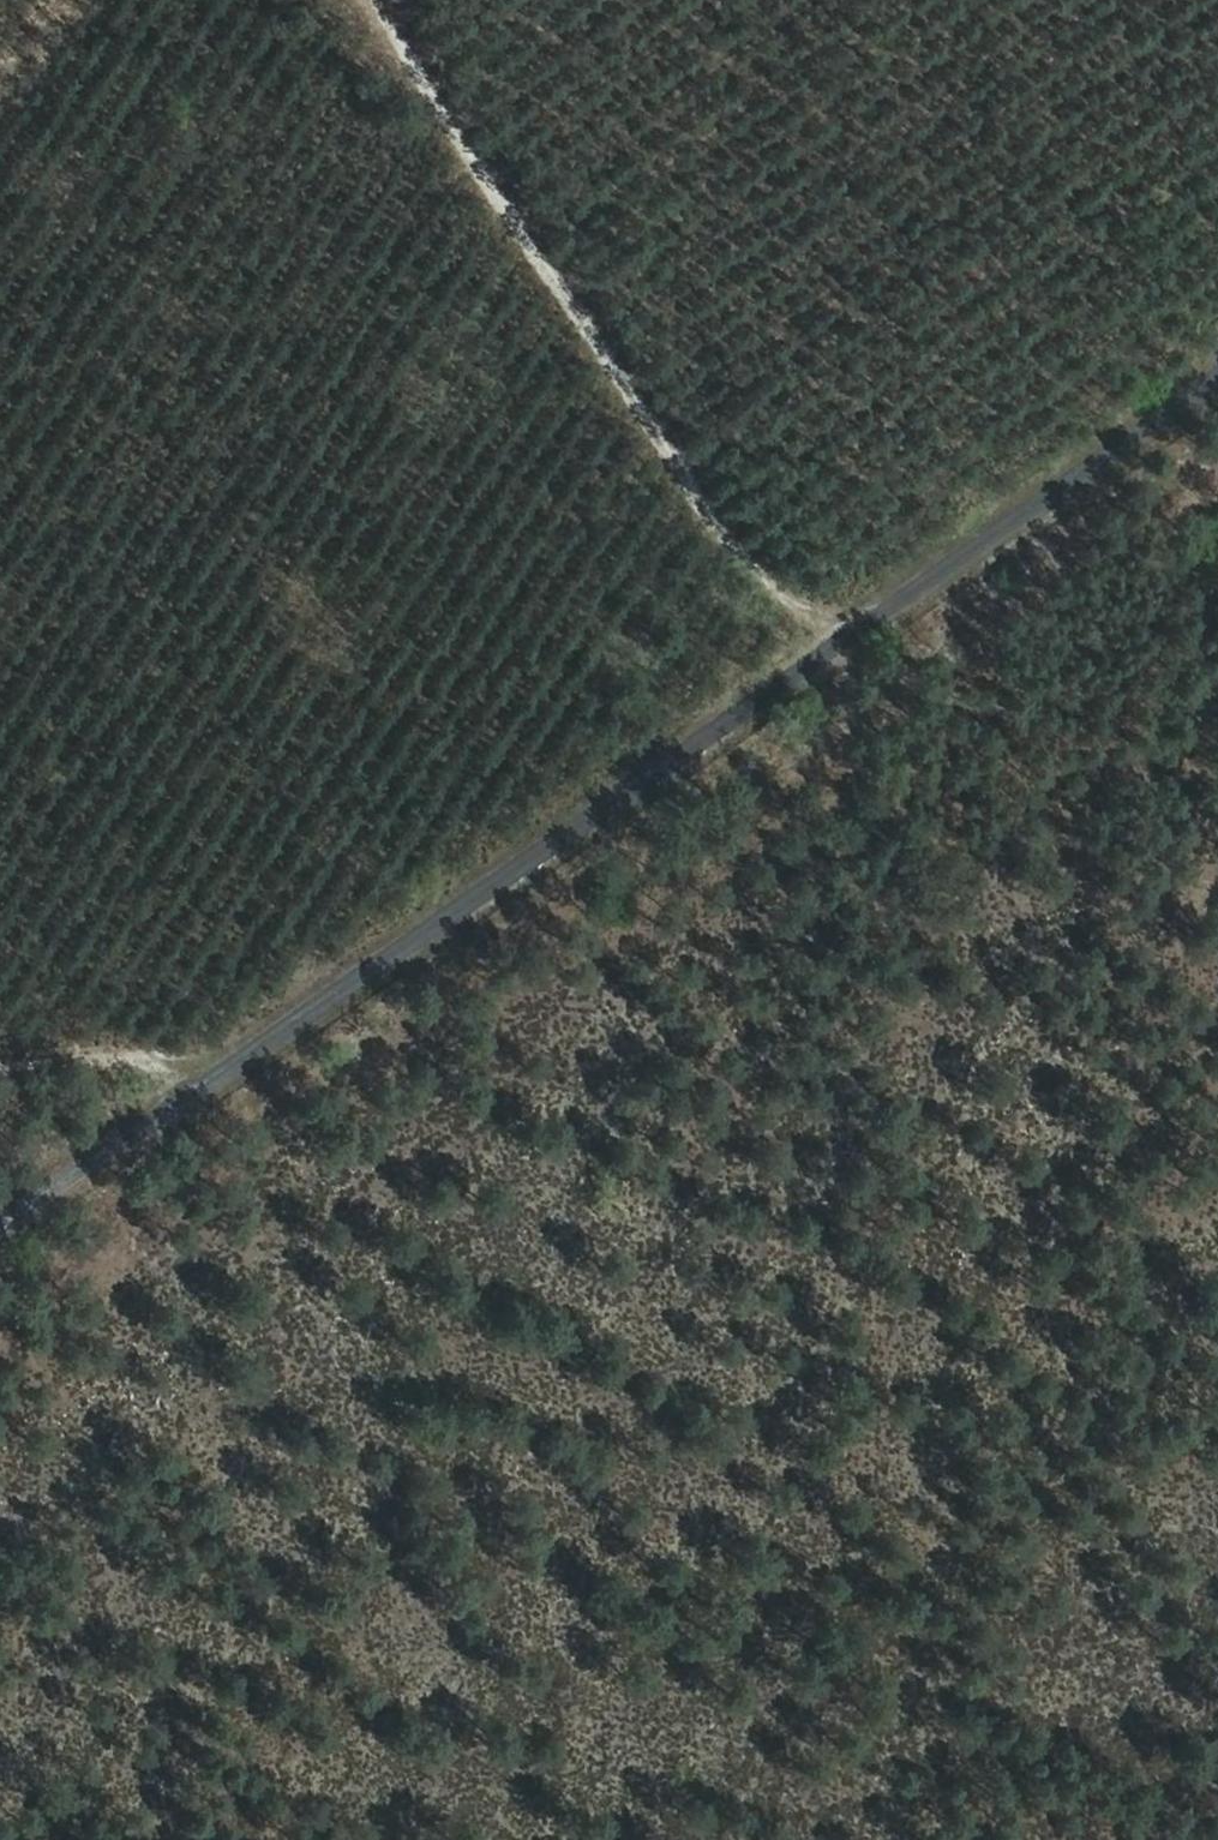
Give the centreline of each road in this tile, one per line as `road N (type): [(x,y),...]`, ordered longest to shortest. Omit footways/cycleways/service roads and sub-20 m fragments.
road 1 (residential): [(1217,395),(0,1234)]
road 2 (track): [(856,644),(732,539),(378,0)]
road 3 (track): [(211,1088),(178,1065),(0,1070)]

